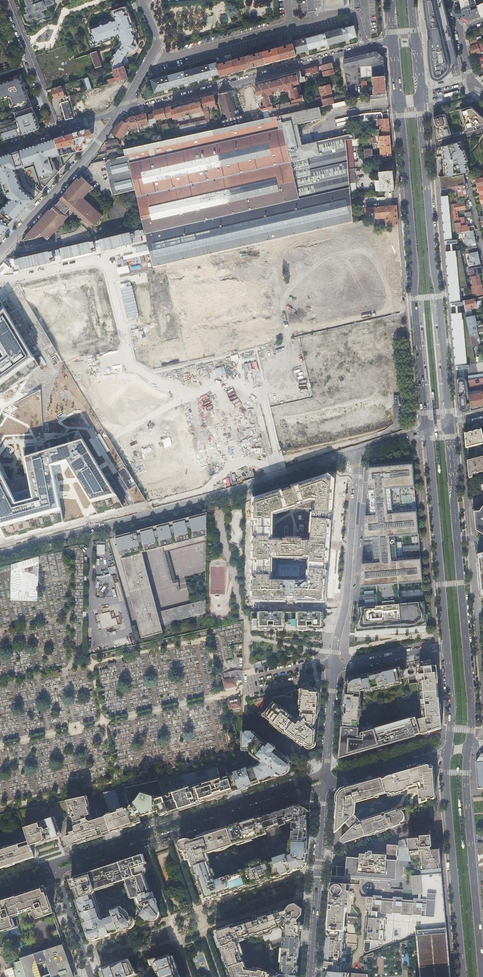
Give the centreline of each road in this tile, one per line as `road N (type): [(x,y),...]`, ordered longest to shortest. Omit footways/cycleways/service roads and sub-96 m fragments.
road 1 (primary): [(399,102),(427,429)]
road 2 (primary): [(450,422),(421,97)]
road 3 (primary): [(469,746),(450,422)]
road 4 (residential): [(326,780),(53,863)]
road 5 (residential): [(57,874),(326,780)]
road 6 (residential): [(352,453),(91,528)]
road 7 (primary): [(482,976),(469,746)]
road 8 (residential): [(339,56),(119,112)]
road 9 (primary): [(448,751),(462,976)]
road 10 (primary): [(427,429),(447,648)]
road 11 (residential): [(335,661),(346,608),(352,453)]
road 12 (residential): [(326,780),(310,976)]
road 13 (residential): [(119,112),(0,252)]
road 14 (residential): [(151,57),(290,25)]
road 15 (residential): [(7,0),(56,131)]
road 16 (residential): [(91,528),(89,655)]
road 17 (residential): [(448,751),(326,780)]

